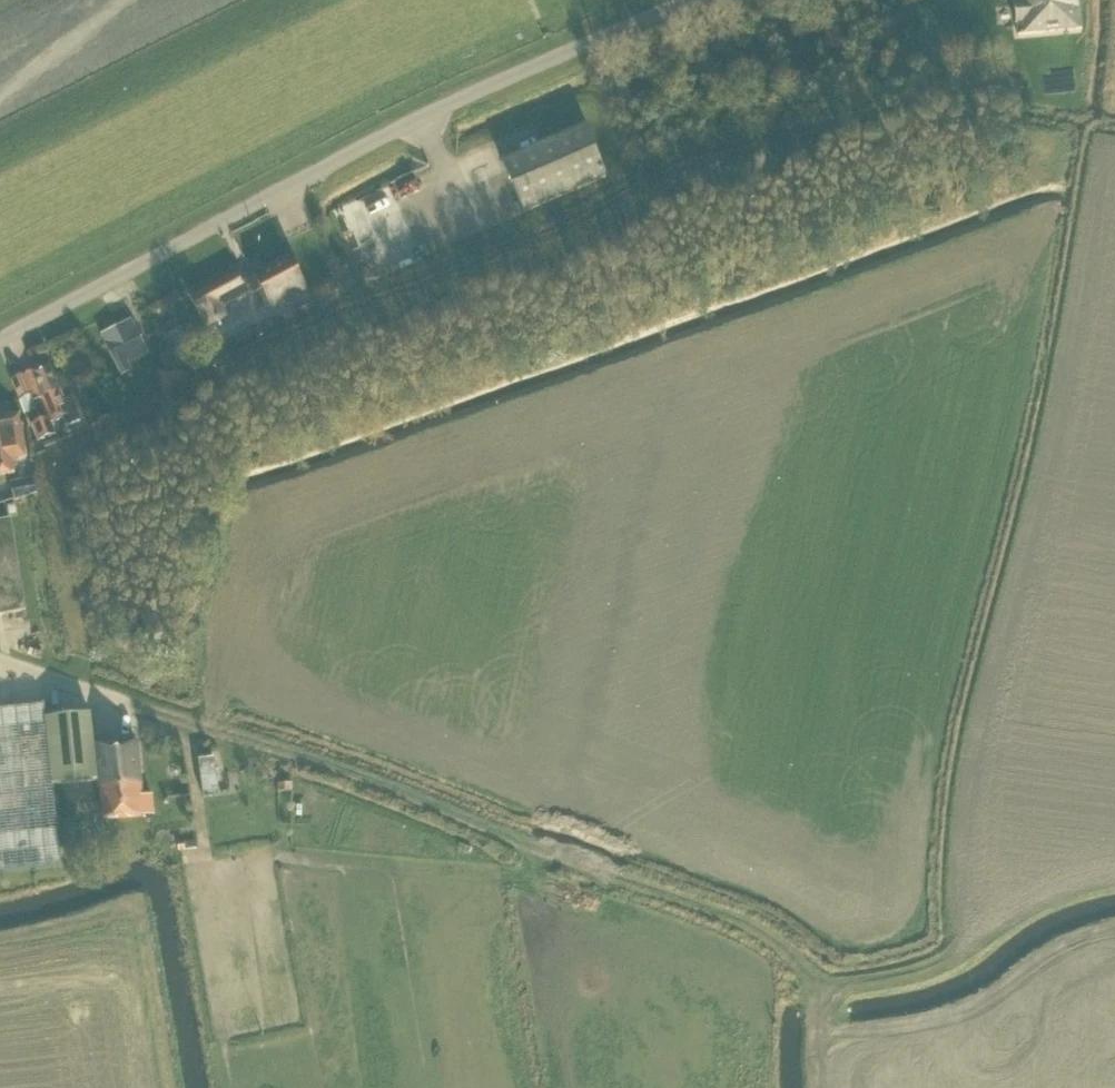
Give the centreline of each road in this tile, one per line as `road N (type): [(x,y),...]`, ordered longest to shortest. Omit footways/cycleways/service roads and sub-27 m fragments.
road 1 (unclassified): [(0,338),(418,118),(686,0)]
road 2 (track): [(539,854),(144,709)]
road 3 (unclassified): [(144,709),(0,660)]

